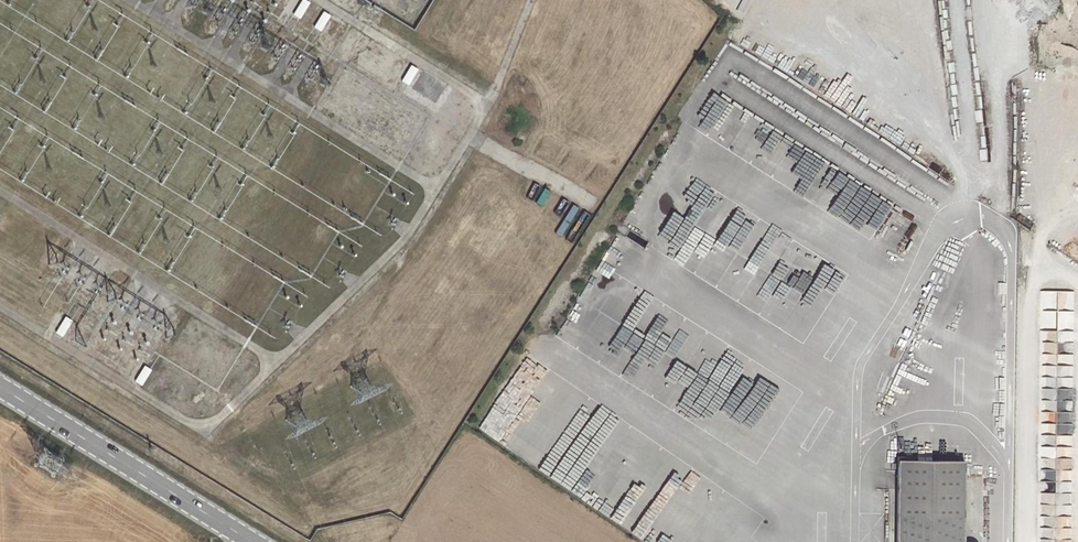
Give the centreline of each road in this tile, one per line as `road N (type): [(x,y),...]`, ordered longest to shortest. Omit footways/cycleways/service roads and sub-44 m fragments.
road 1 (primary): [(254,541),(0,386)]

